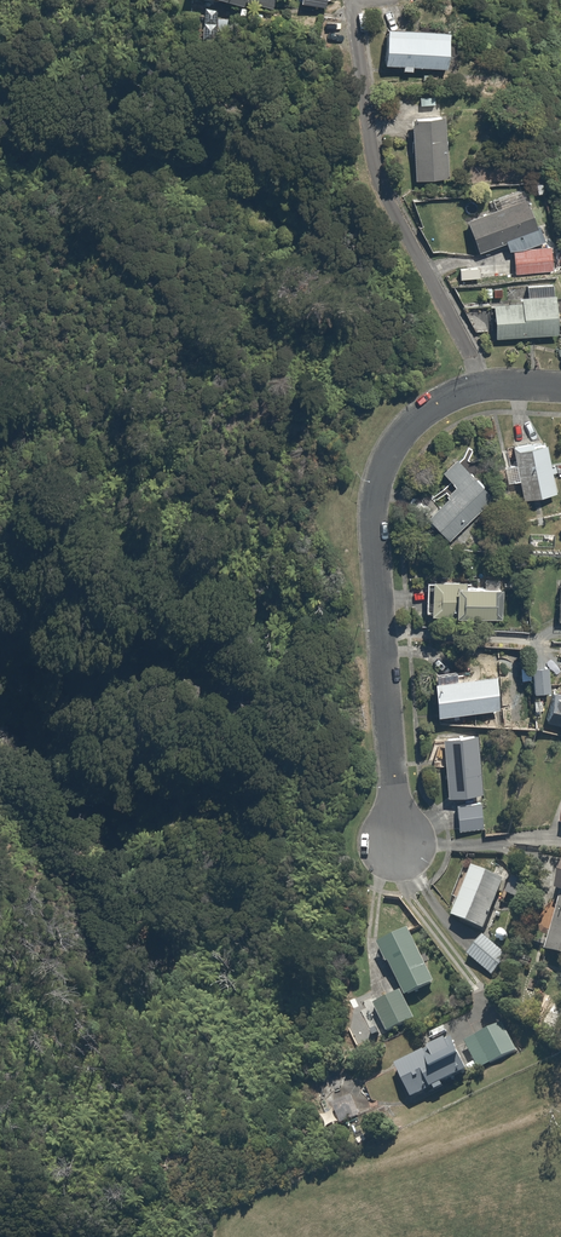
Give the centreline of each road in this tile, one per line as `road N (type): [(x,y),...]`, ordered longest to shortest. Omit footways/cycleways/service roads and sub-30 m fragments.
road 1 (residential): [(560,388),(486,388),(440,410),(386,459),(373,493),(401,846)]

